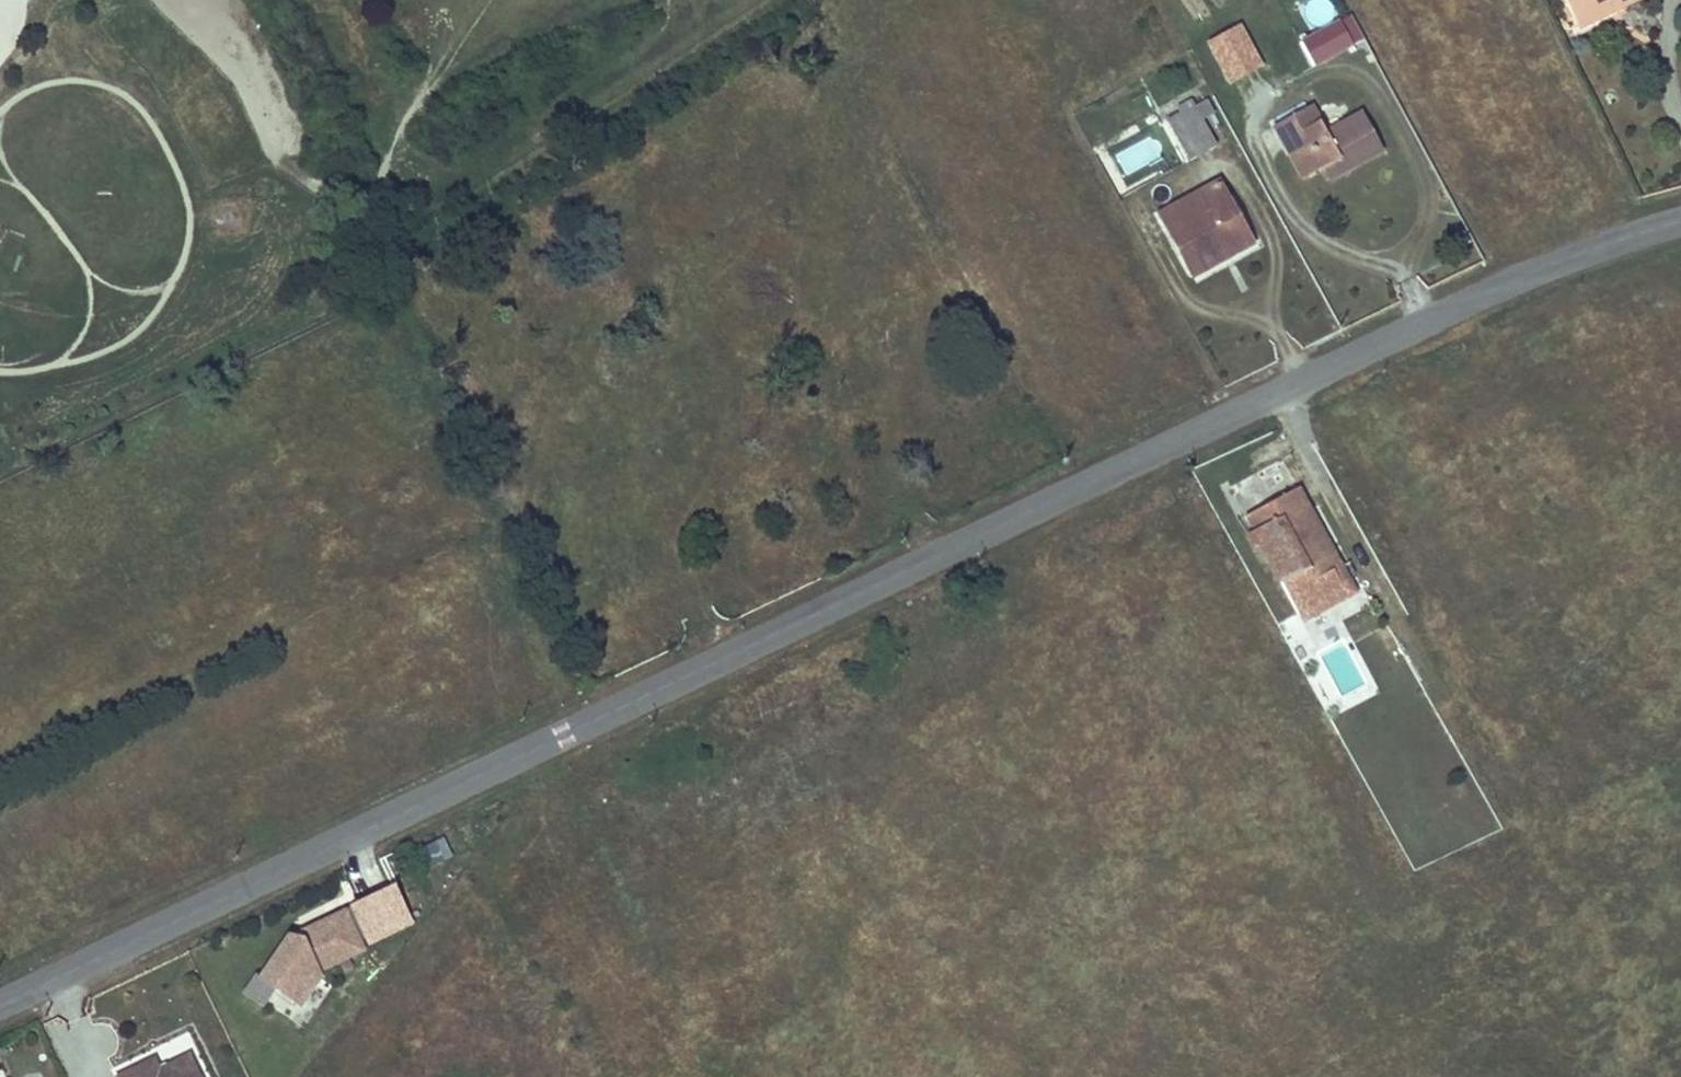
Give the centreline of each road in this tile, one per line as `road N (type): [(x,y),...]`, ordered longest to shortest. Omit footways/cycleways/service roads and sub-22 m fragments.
road 1 (residential): [(1680,220),(1499,286),(0,1004)]

